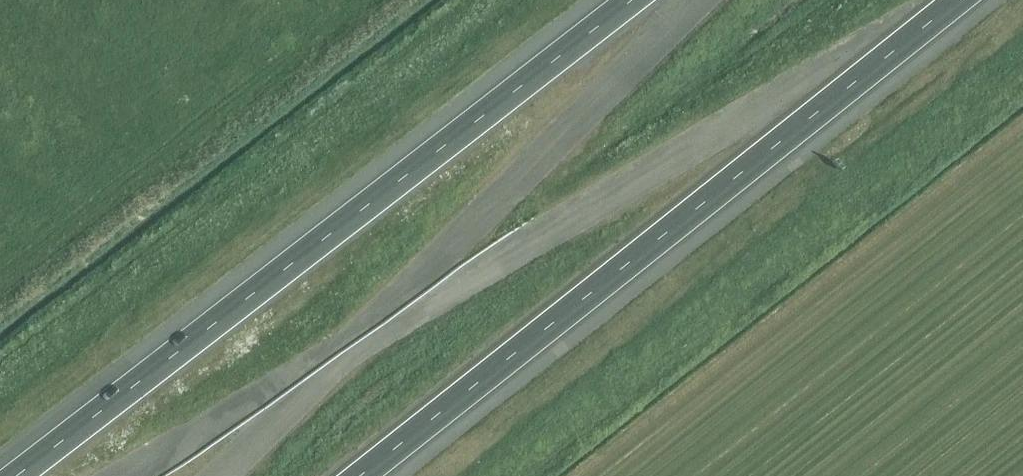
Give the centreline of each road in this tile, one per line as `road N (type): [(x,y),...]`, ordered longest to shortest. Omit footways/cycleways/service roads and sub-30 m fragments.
road 1 (motorway): [(631,0),(14,475)]
road 2 (motorway): [(362,475),(958,0)]

